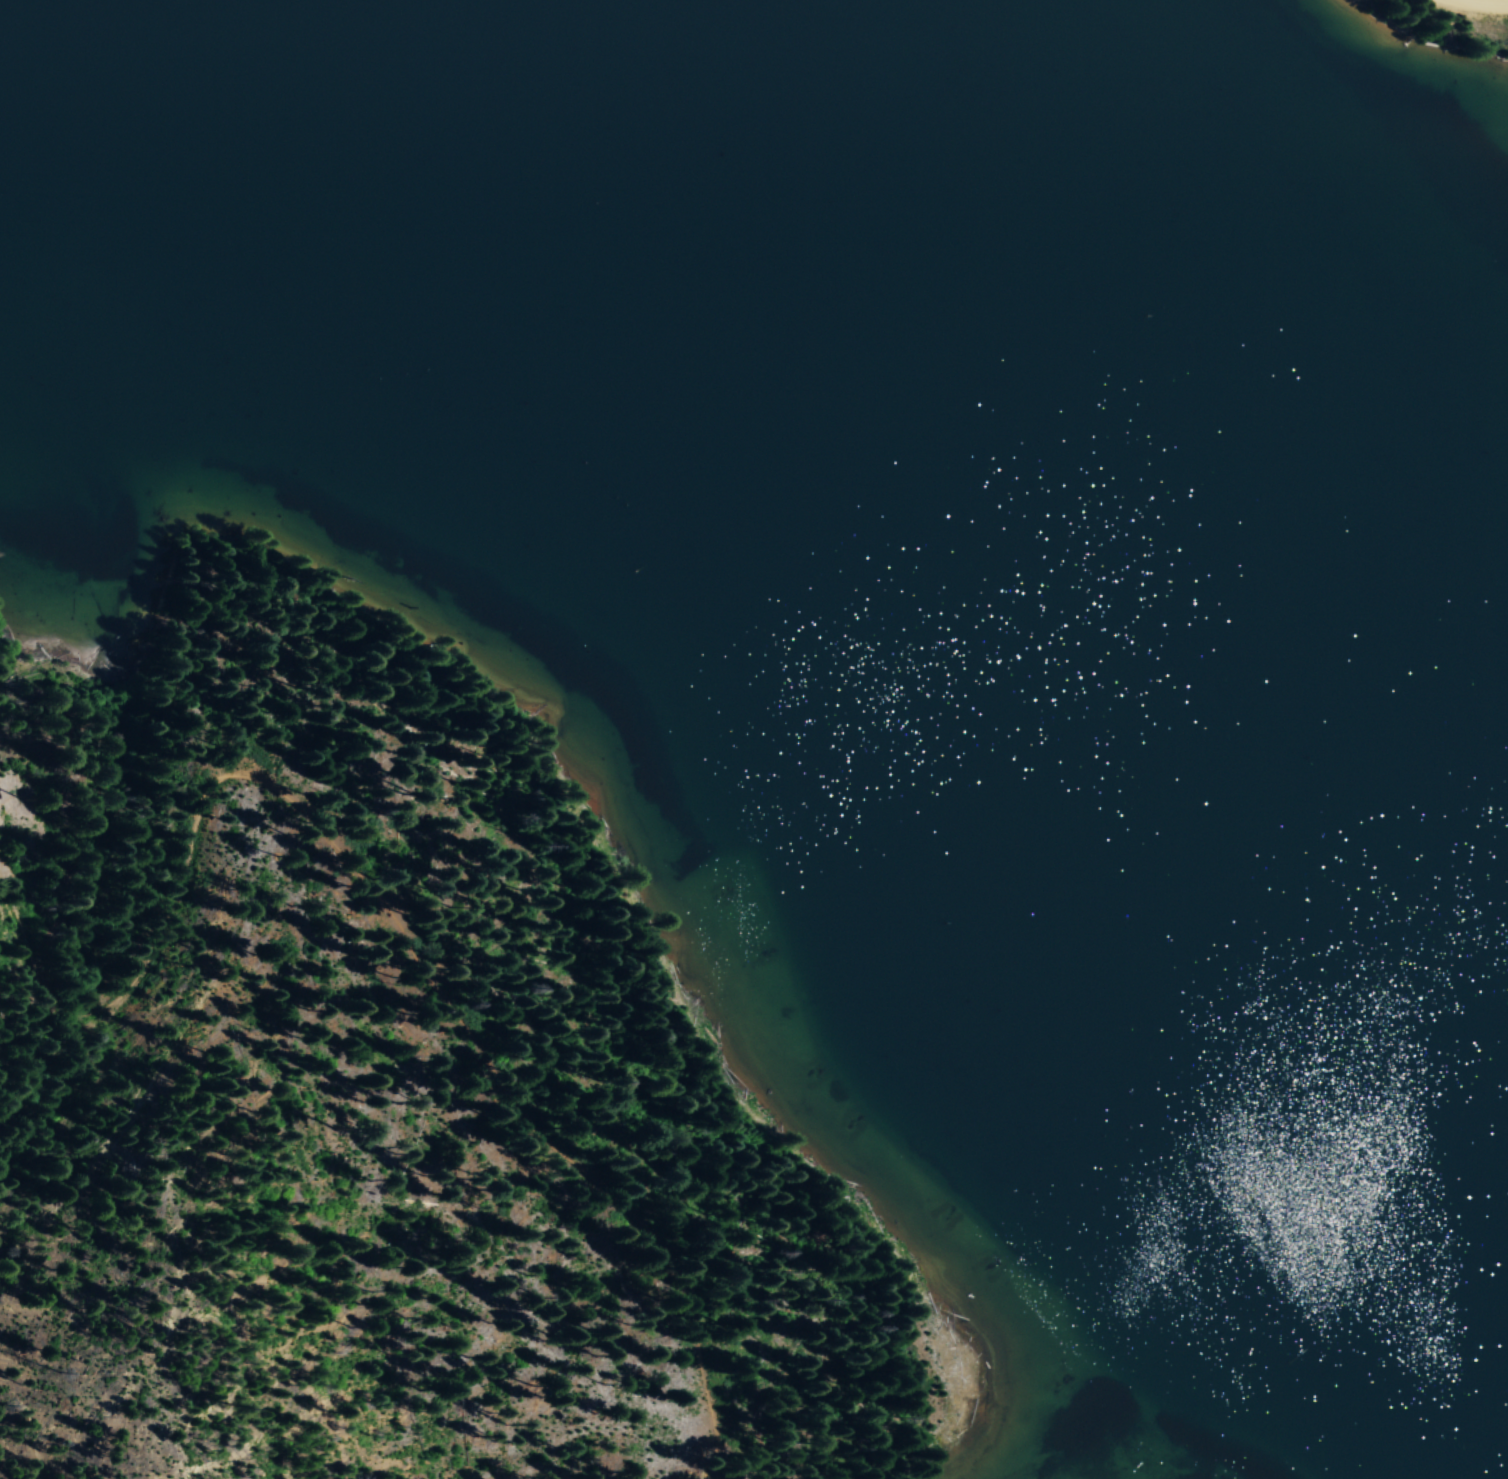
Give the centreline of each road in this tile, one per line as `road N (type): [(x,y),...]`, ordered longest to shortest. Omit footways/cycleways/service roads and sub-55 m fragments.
road 1 (residential): [(692,1478),(696,1367),(479,1133),(352,865),(307,815),(252,815),(213,842),(202,898),(113,1060),(68,1065),(24,1043),(0,967)]

